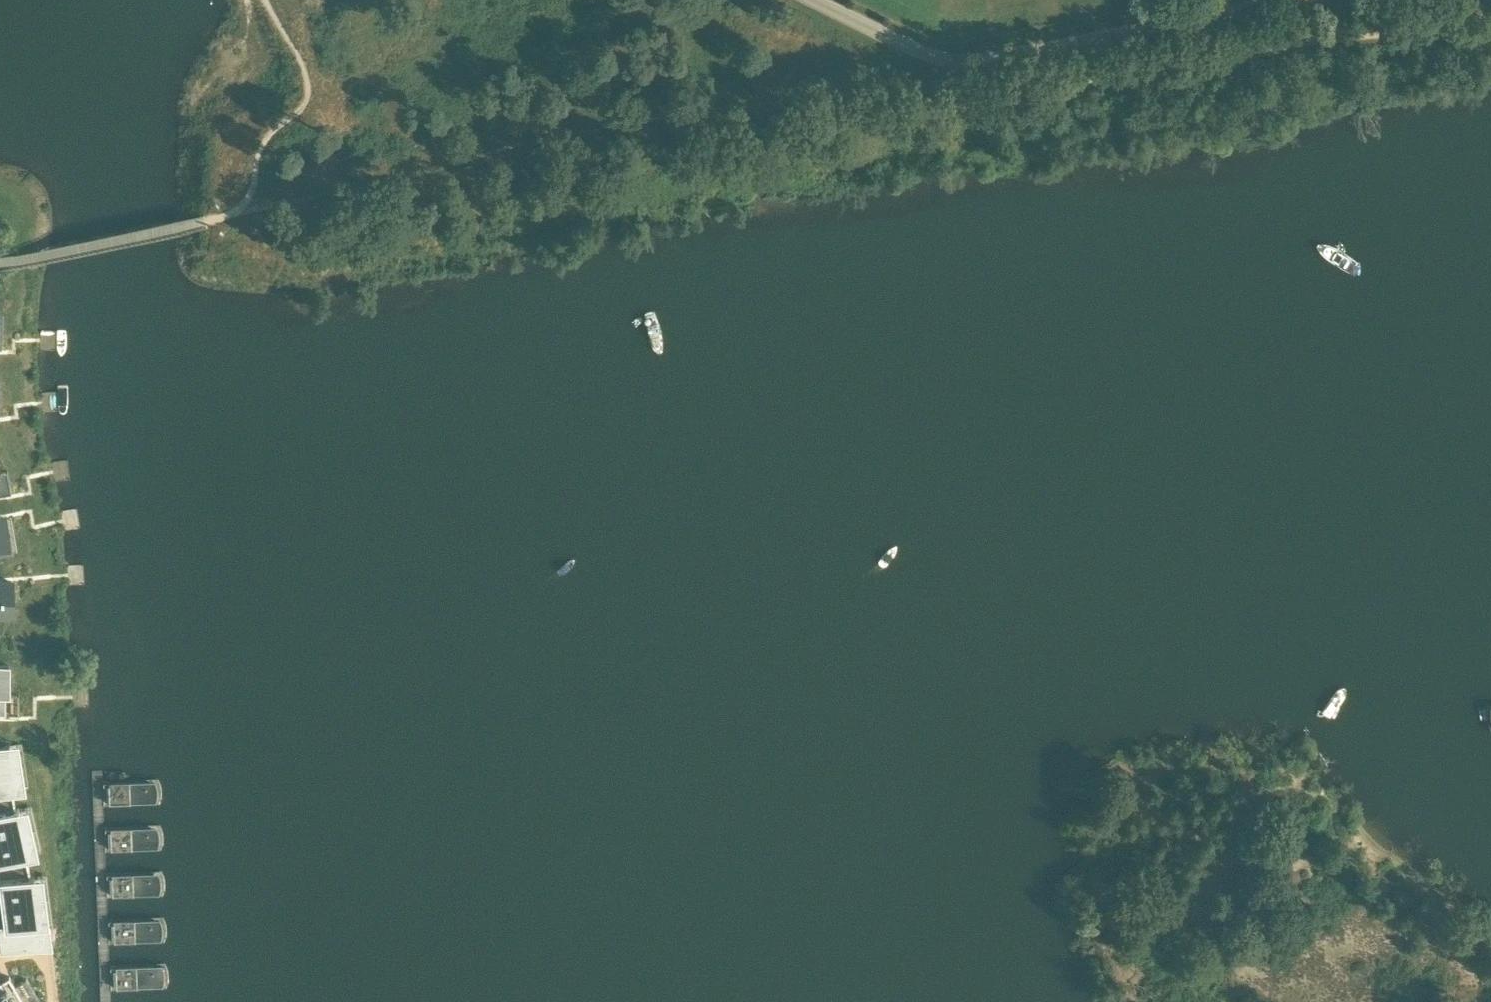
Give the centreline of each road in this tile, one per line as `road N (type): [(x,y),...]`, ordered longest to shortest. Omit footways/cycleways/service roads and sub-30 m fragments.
road 1 (unclassified): [(817,0),(951,62),(1273,0)]

